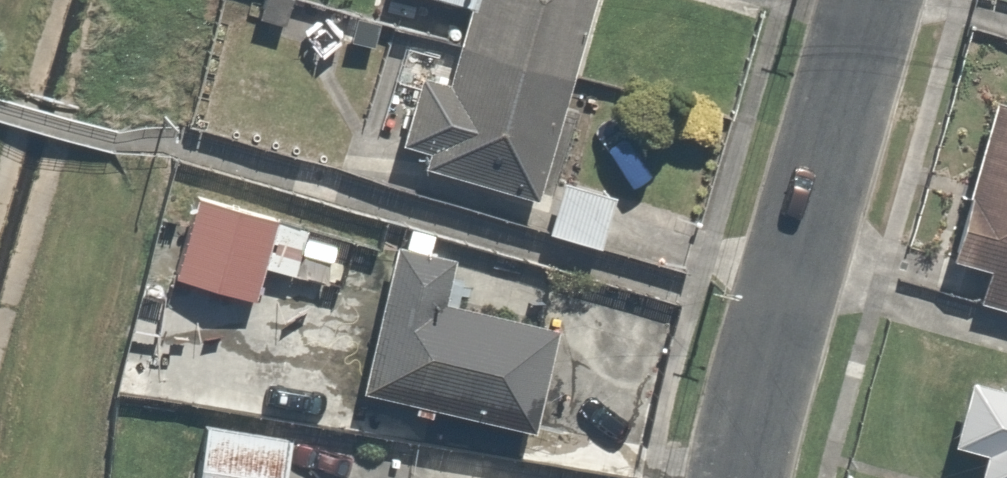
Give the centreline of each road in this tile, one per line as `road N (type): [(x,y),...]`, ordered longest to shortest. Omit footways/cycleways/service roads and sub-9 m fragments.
road 1 (residential): [(872,0),(739,477)]

